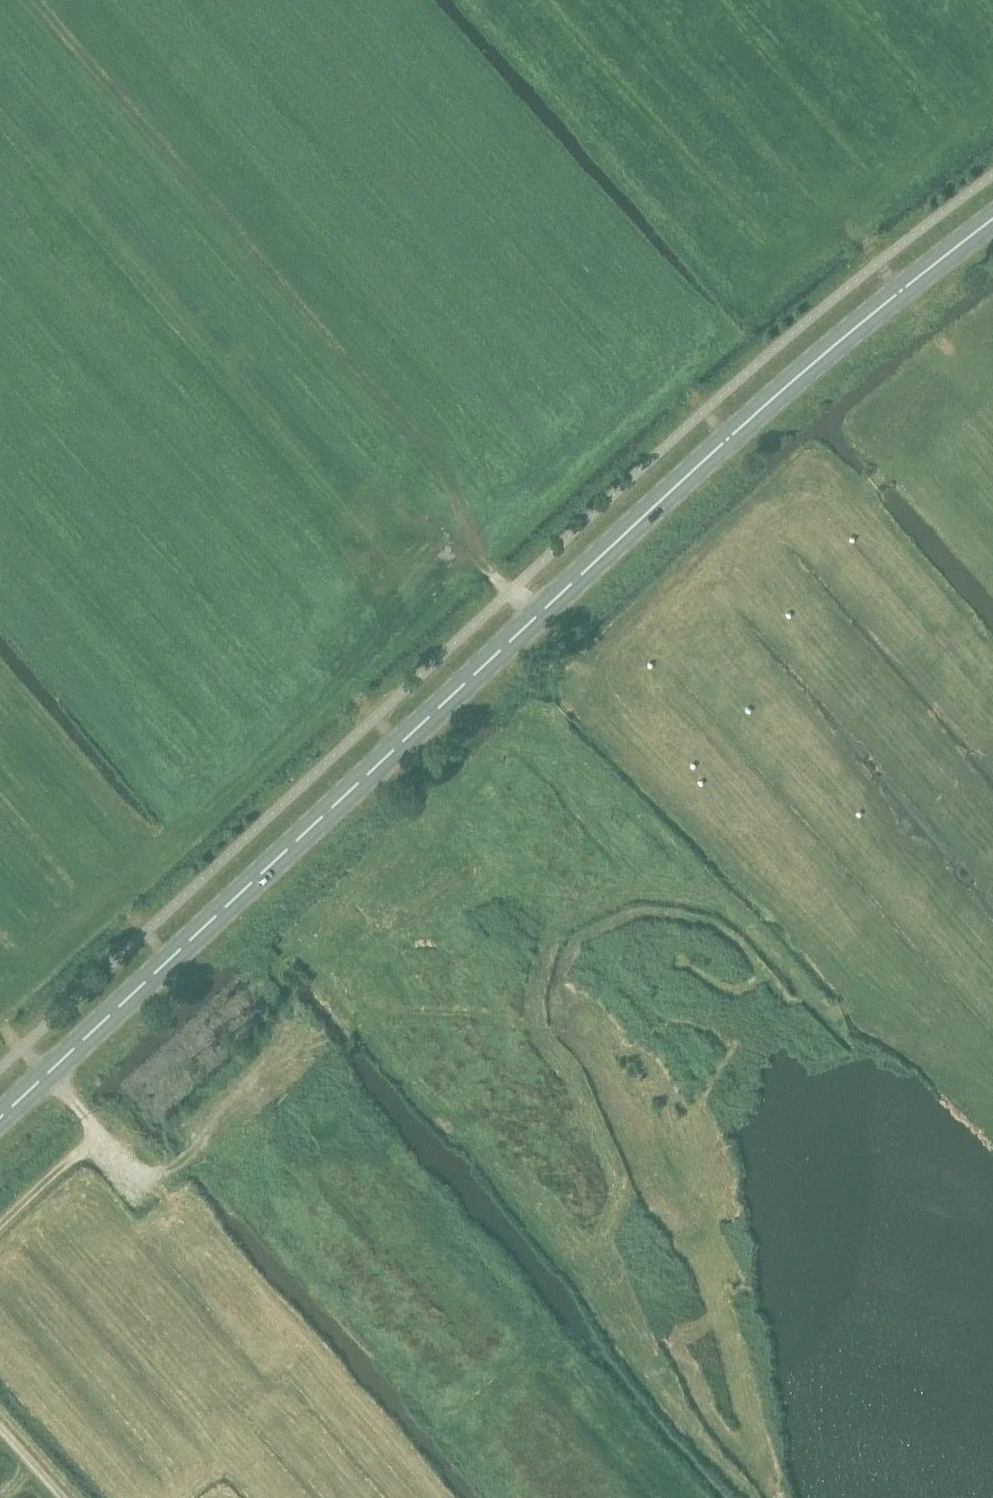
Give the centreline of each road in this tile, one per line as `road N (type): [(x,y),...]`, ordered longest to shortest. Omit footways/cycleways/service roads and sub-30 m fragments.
road 1 (primary): [(0,1120),(730,436),(992,222)]
road 2 (track): [(42,39),(428,503),(536,616)]
road 3 (track): [(202,1148),(145,1183),(258,1311)]
road 4 (track): [(145,1183),(98,1133),(0,1227)]

